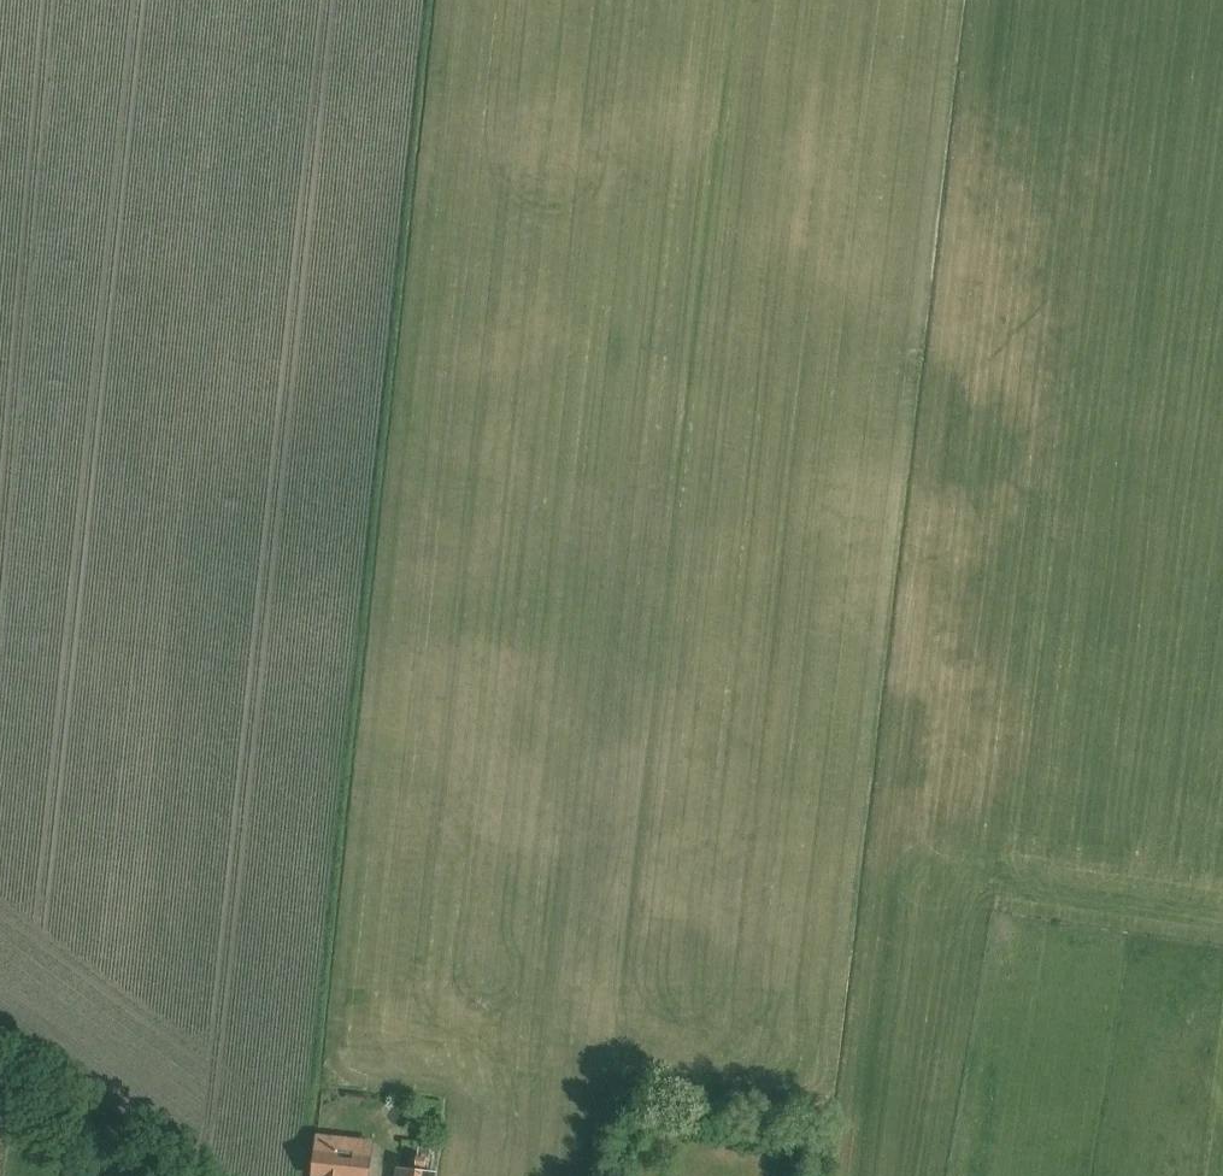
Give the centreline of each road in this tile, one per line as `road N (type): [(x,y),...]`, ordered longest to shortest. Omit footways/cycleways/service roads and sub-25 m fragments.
road 1 (unclassified): [(149,1175),(0,1068)]

